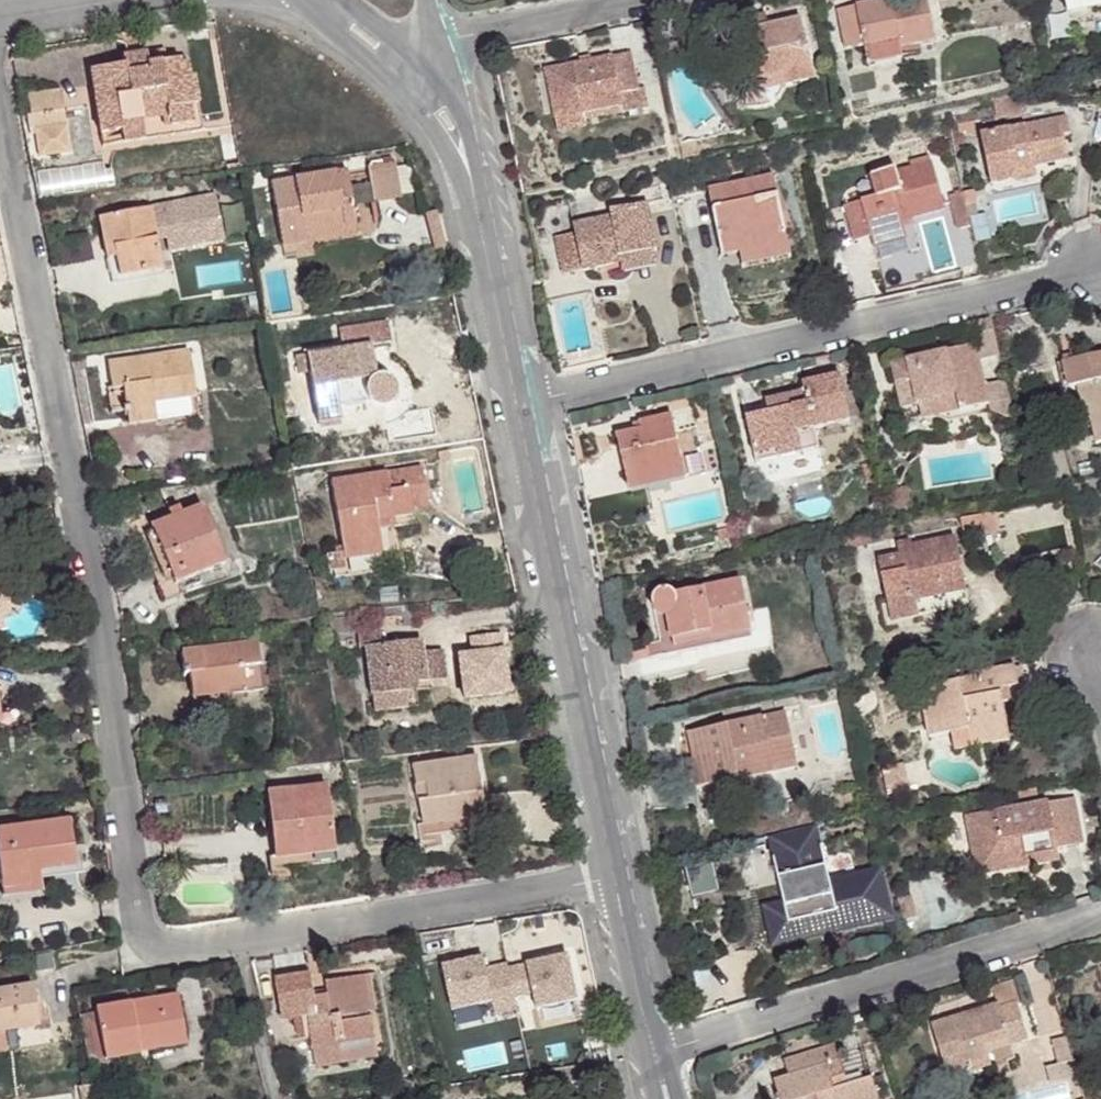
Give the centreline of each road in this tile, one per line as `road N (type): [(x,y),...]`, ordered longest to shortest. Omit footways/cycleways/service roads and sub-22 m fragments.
road 1 (residential): [(615,876),(175,946),(156,943),(140,926),(82,528),(0,120)]
road 2 (residential): [(520,407),(1100,267)]
road 3 (residential): [(615,876),(520,407)]
road 4 (residential): [(656,1056),(1100,914)]
road 5 (residential): [(301,0),(412,103),(444,147),(483,250)]
road 6 (residential): [(646,0),(436,44)]
road 7 (residential): [(483,250),(480,171),(436,44)]
road 8 (residential): [(656,1056),(615,876)]
road 9 (residential): [(520,407),(483,250)]

